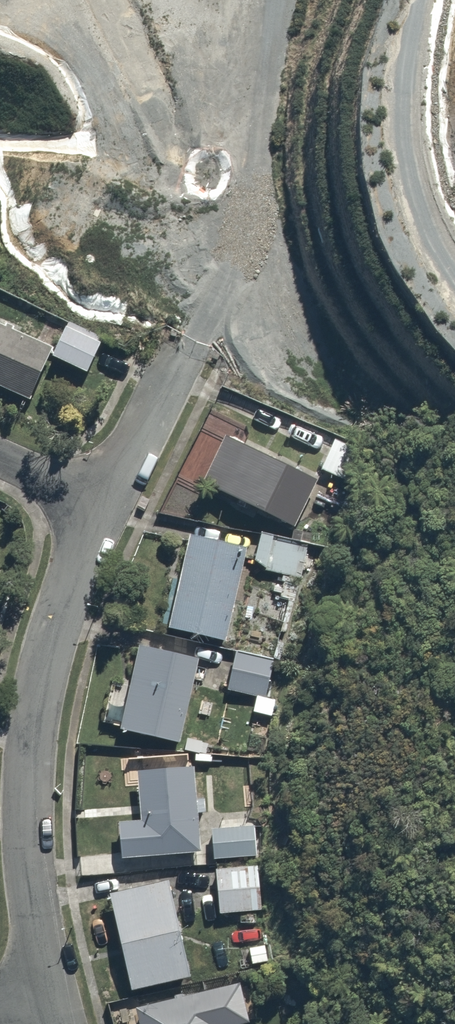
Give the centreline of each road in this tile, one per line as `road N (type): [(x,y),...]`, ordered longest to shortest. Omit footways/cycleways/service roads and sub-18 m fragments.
road 1 (residential): [(51,992),(18,838),(32,713),(74,560),(99,503)]
road 2 (residential): [(99,503),(180,344)]

